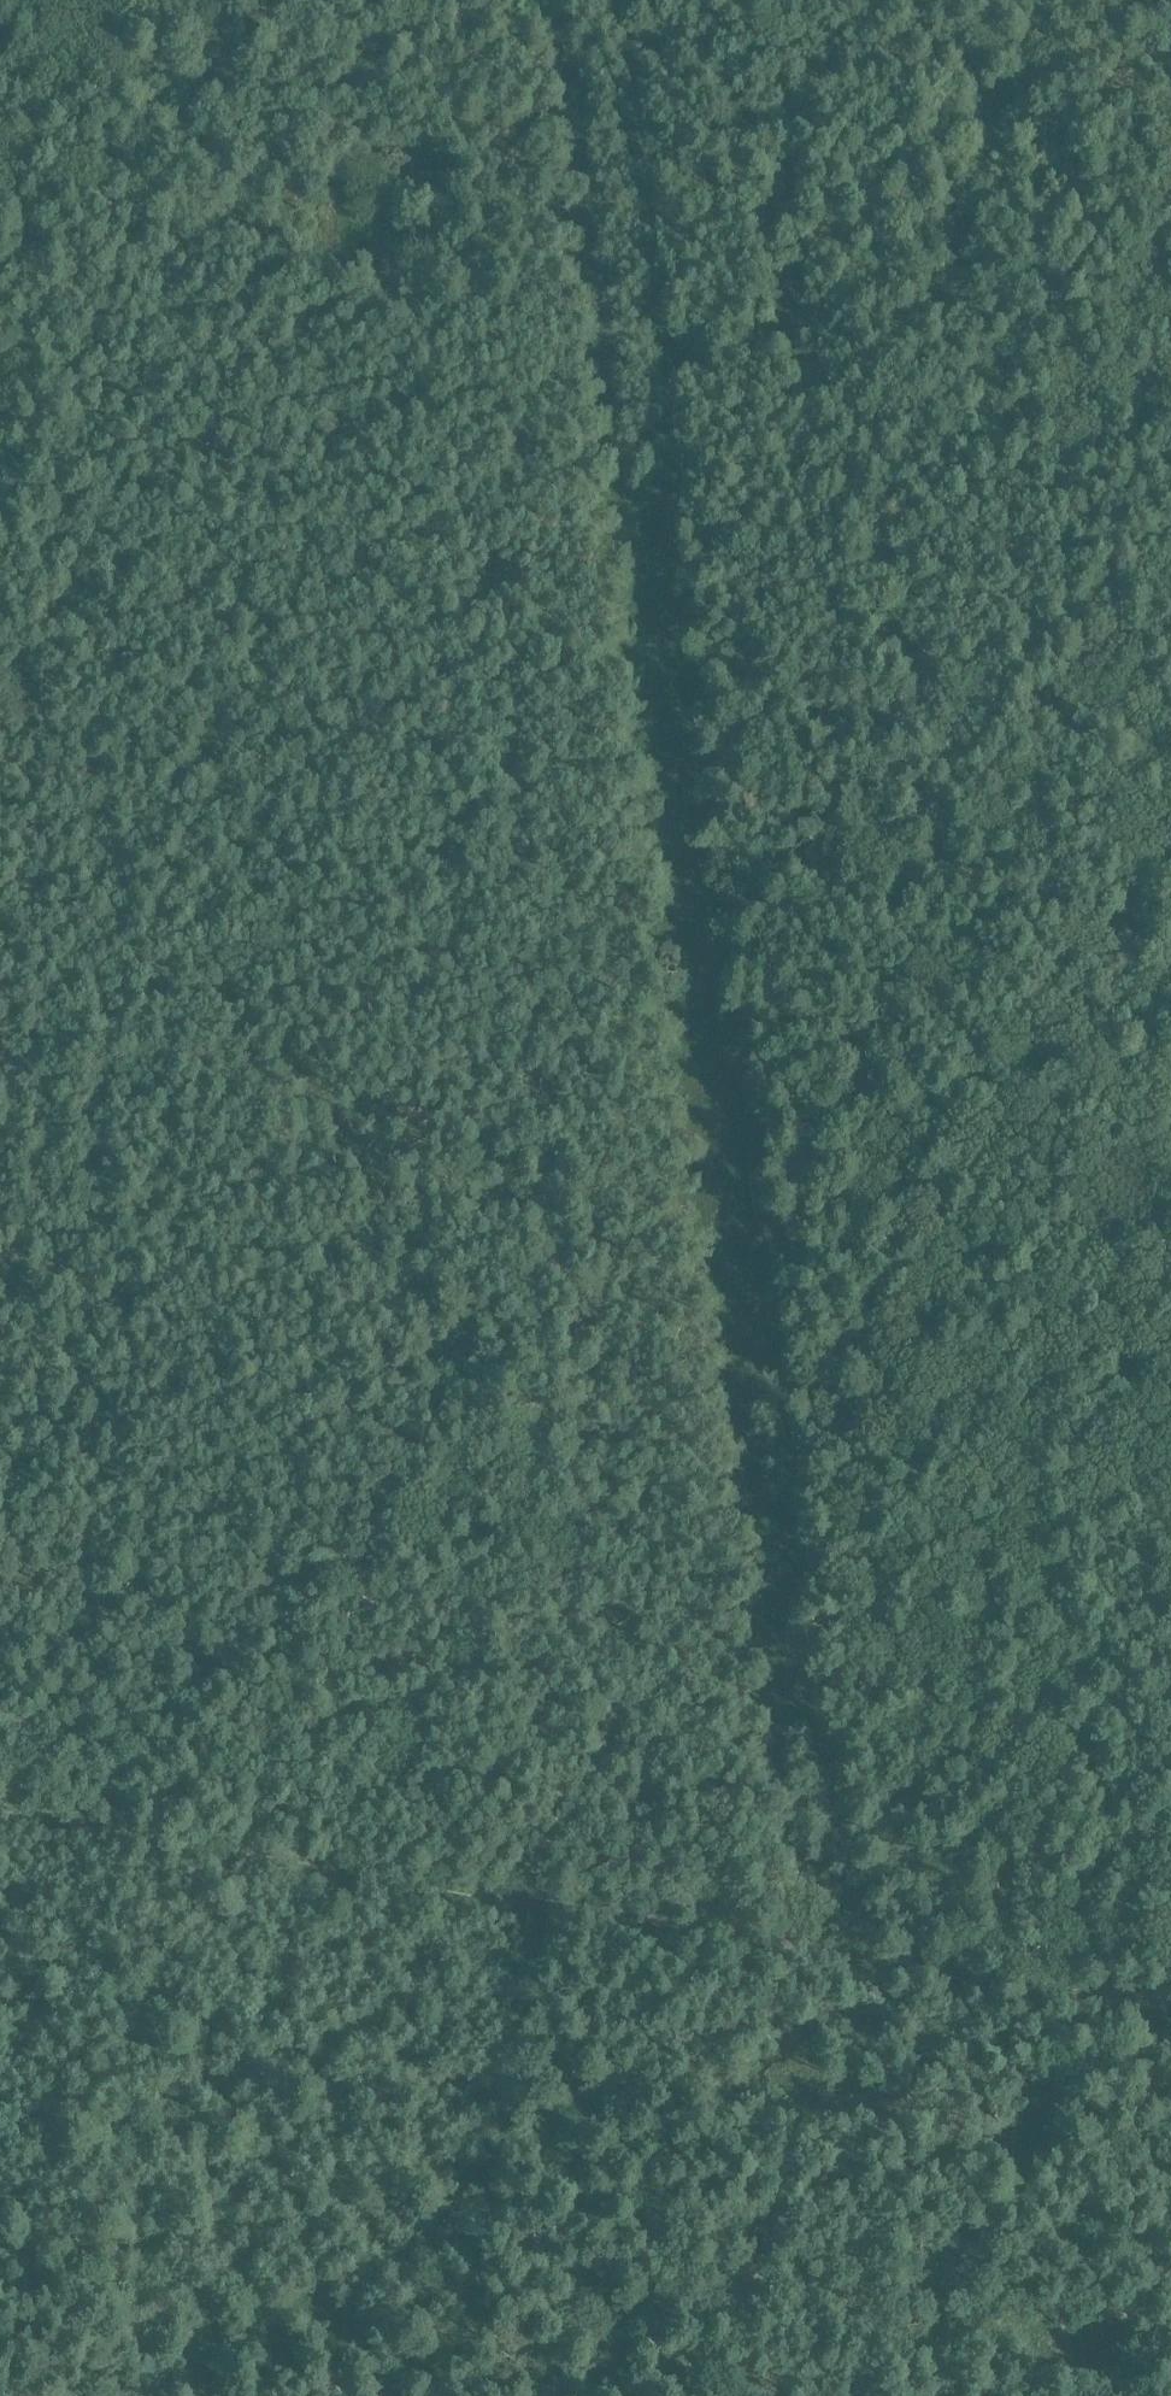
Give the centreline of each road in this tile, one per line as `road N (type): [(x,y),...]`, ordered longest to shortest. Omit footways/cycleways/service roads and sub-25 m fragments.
road 1 (track): [(0,1814),(1170,2009)]

